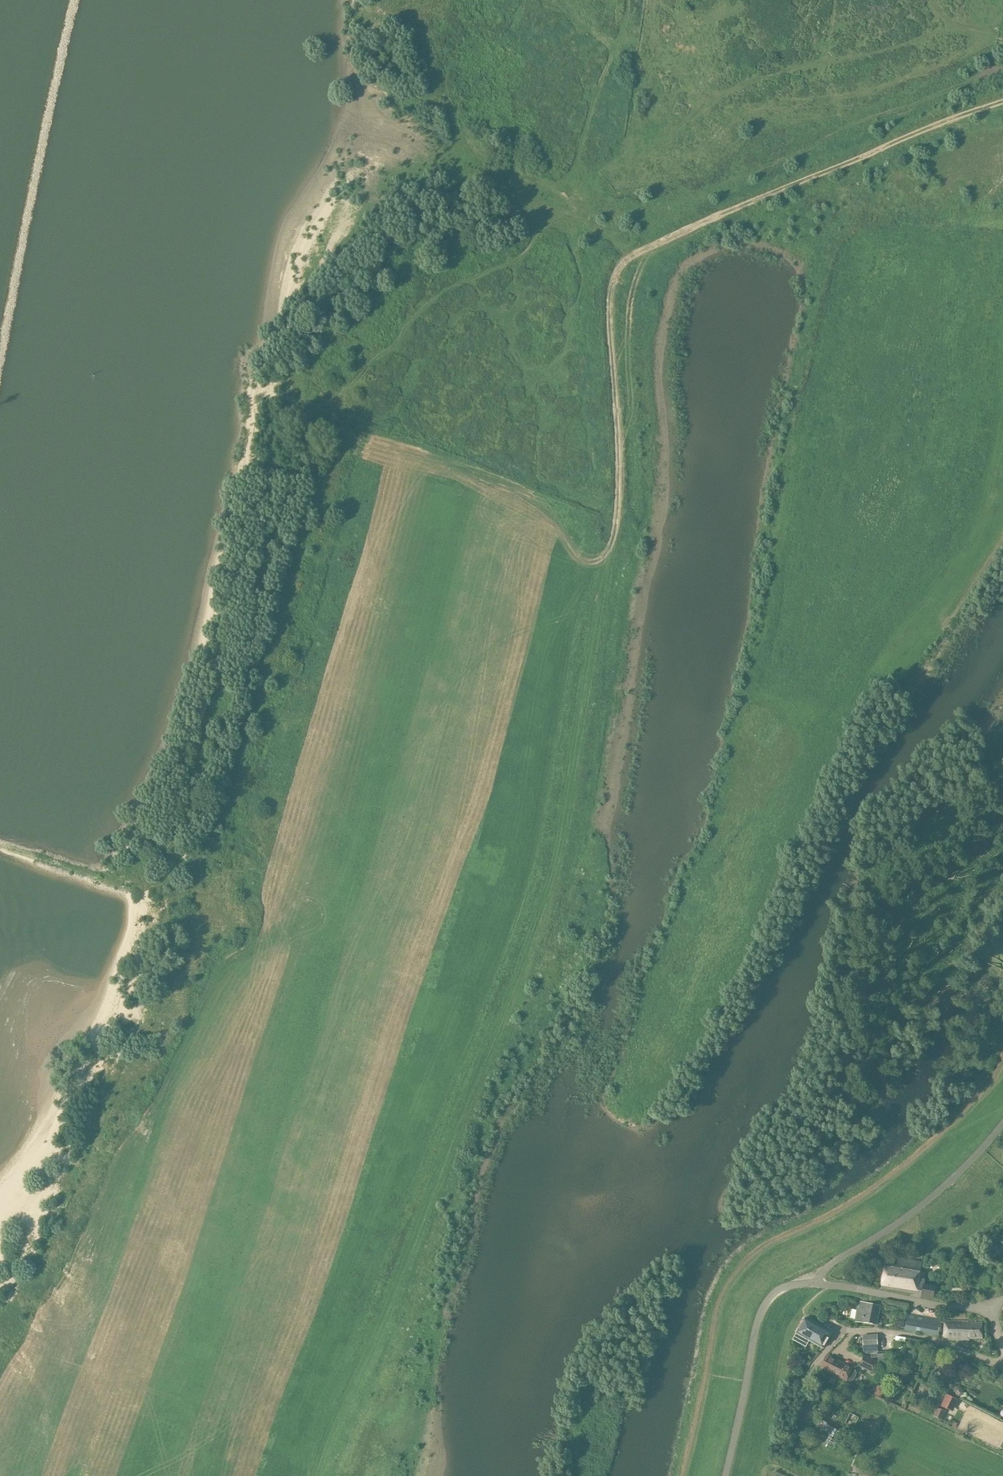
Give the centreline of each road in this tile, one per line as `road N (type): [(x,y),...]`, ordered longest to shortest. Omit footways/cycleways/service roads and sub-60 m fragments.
road 1 (track): [(235,1475),(450,1078),(508,939),(527,876),(585,553),(625,495),(608,285),(619,263),(1002,100)]
road 2 (track): [(951,25),(757,79),(709,102),(647,149),(583,174),(578,149),(625,0)]
road 3 (unclassified): [(991,1305),(946,1307),(817,1283),(777,1290),(759,1319),(725,1475)]
road 4 (residential): [(1002,1361),(939,1340),(841,1328),(823,1353)]

